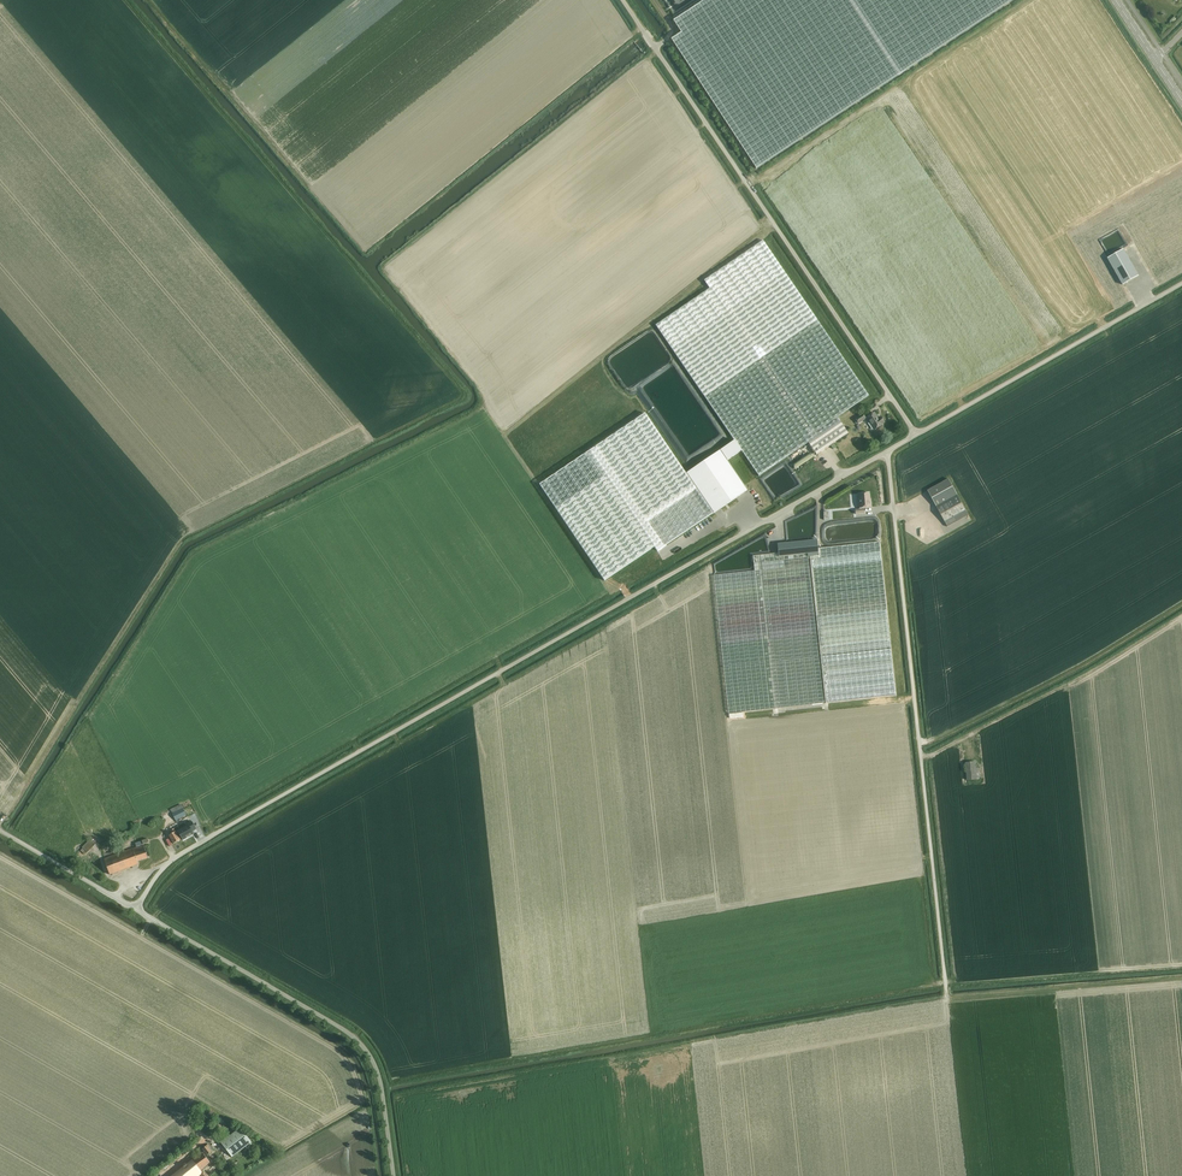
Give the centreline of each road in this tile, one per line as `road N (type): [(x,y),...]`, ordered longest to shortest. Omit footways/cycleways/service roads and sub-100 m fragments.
road 1 (unclassified): [(136,909),(197,845),(886,452)]
road 2 (unclassified): [(945,990),(886,452)]
road 3 (unclassified): [(916,435),(622,0)]
road 4 (unclassified): [(392,1175),(377,1068),(360,1042),(136,909)]
road 5 (unclassified): [(916,435),(1181,282)]
road 6 (unclassified): [(136,909),(0,830)]

